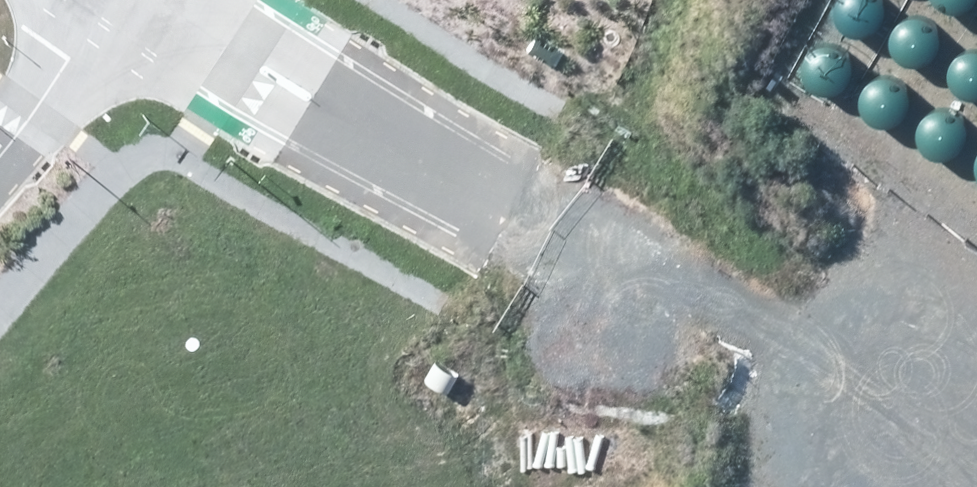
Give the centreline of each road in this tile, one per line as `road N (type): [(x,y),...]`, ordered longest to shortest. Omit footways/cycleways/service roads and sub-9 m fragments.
road 1 (unknown): [(491,237),(758,407),(906,486)]
road 2 (residential): [(120,0),(491,237)]
road 3 (unknown): [(976,90),(854,459)]
road 4 (residential): [(116,0),(71,79),(0,161)]

